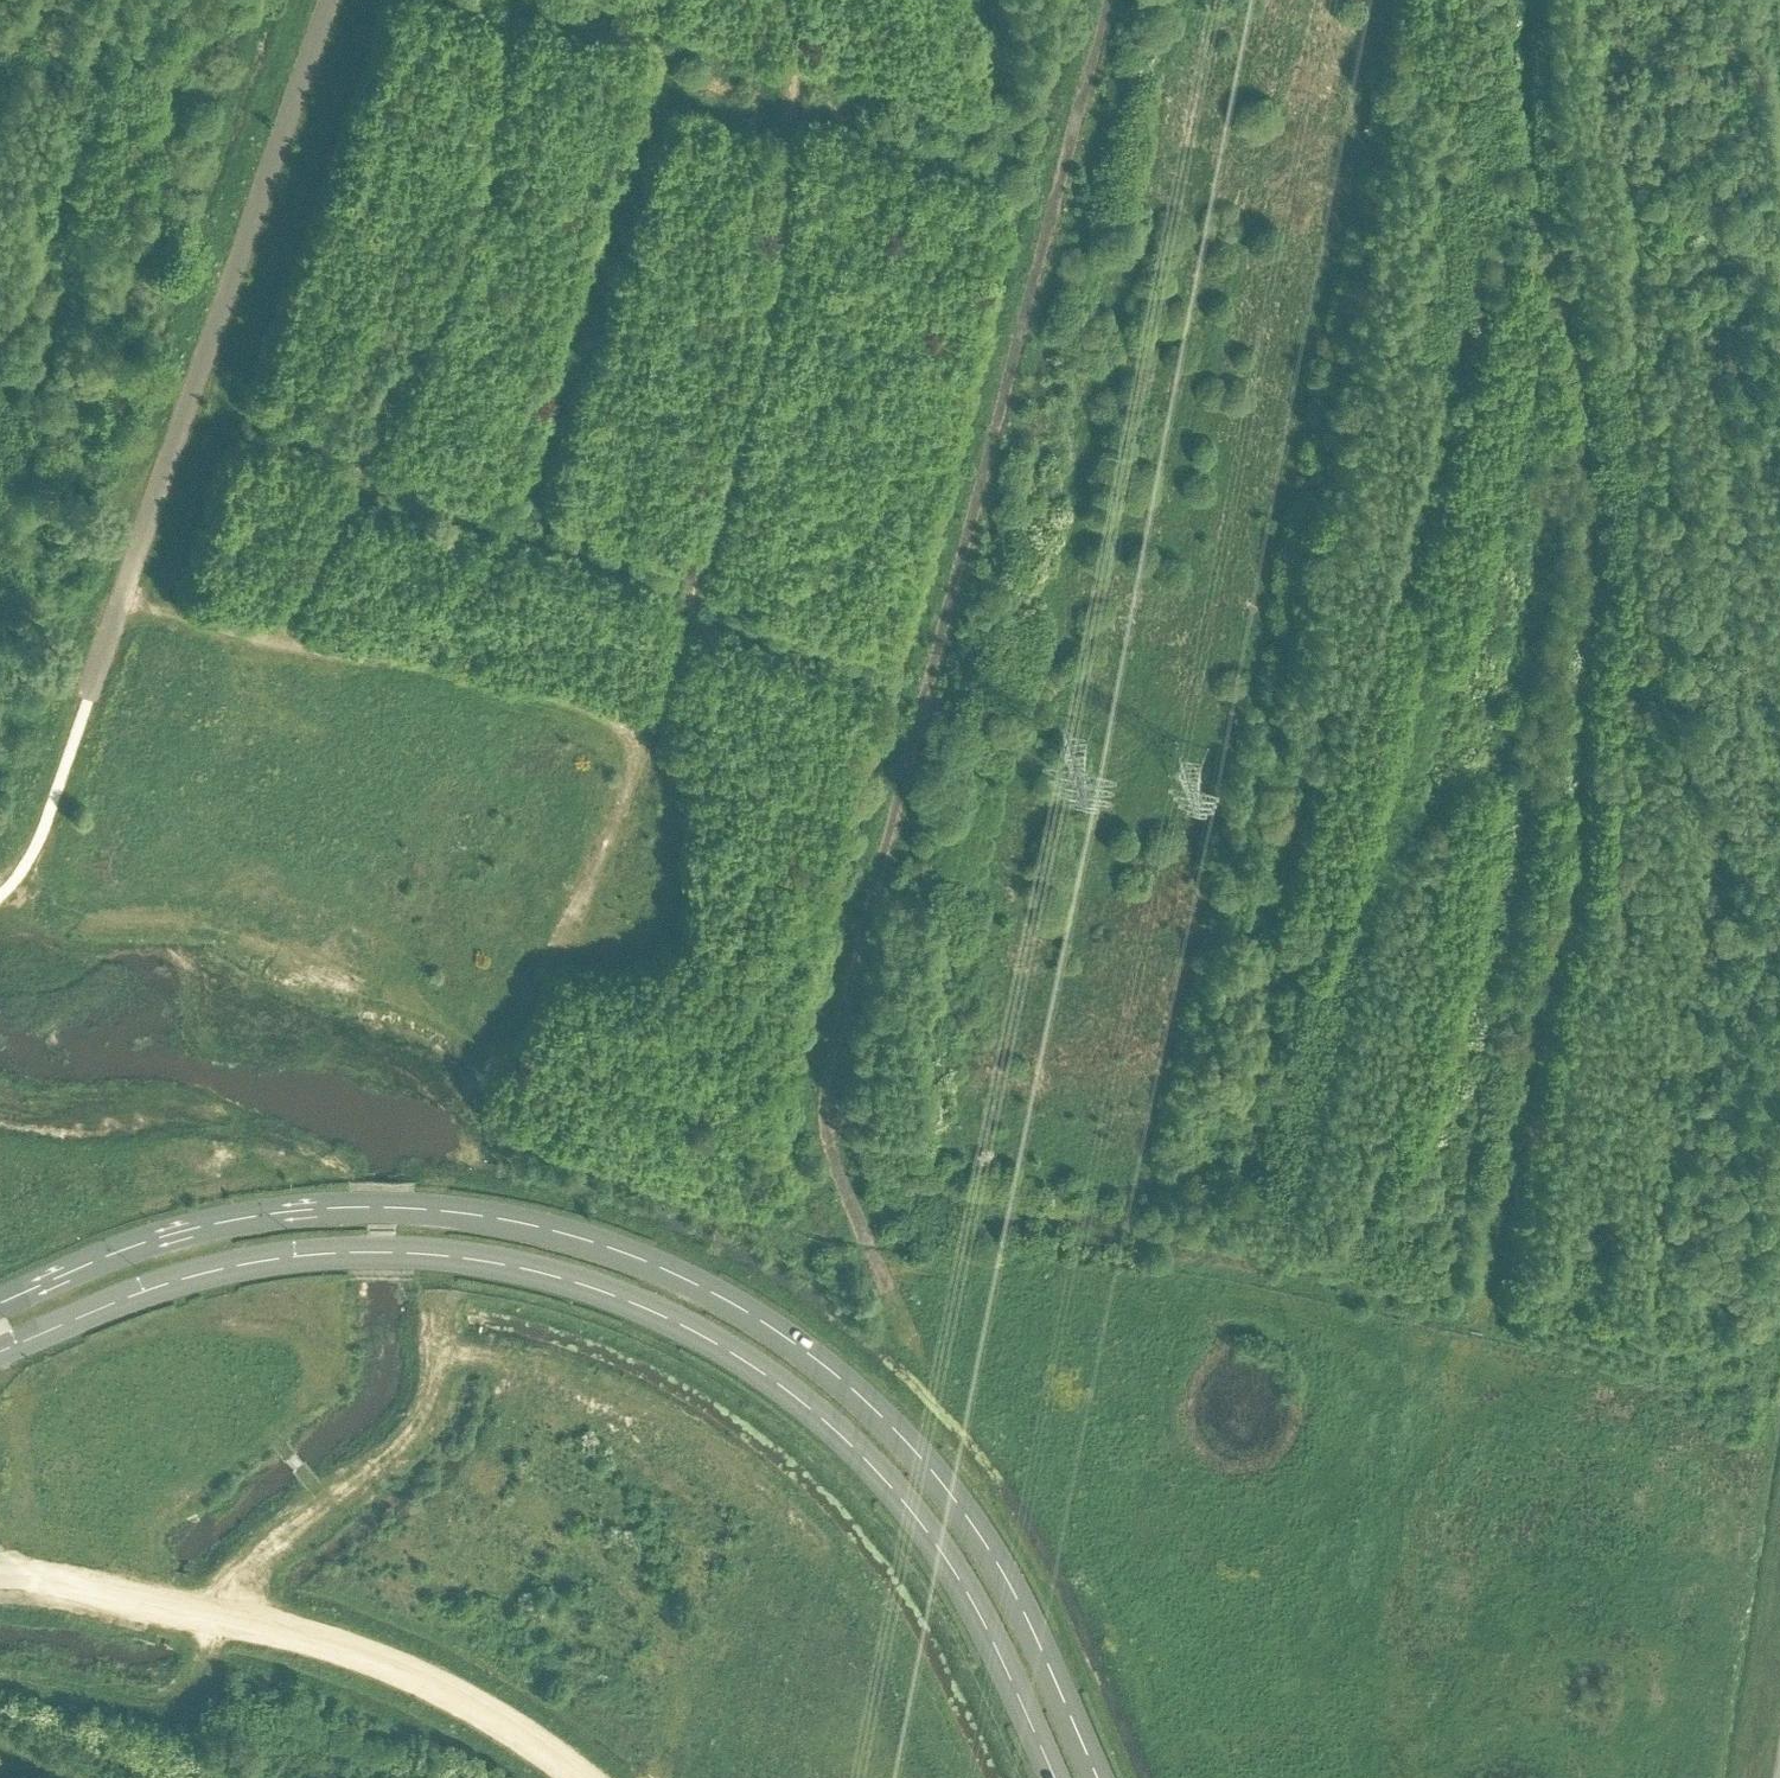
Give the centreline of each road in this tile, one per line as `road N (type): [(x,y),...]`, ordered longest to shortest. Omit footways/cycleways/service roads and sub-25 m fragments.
road 1 (tertiary): [(1096,1777),(999,1568),(924,1464),(808,1349),(676,1272),(549,1227),(481,1213),(344,1207),(194,1226),(0,1301)]
road 2 (tertiary): [(0,1350),(213,1269),(333,1252),(542,1269),(629,1300),(713,1339),(799,1396),(867,1455),(986,1626),(1055,1777)]
road 3 (track): [(1498,1277),(1569,898),(1597,548),(1592,463),(1530,106),(1532,0)]
road 4 (unclassified): [(857,1208),(837,1157),(831,1075),(1107,0)]
road 5 (unclassified): [(332,0),(87,699)]
road 6 (track): [(0,1573),(245,1614),(416,1674),(483,1709),(579,1777)]

